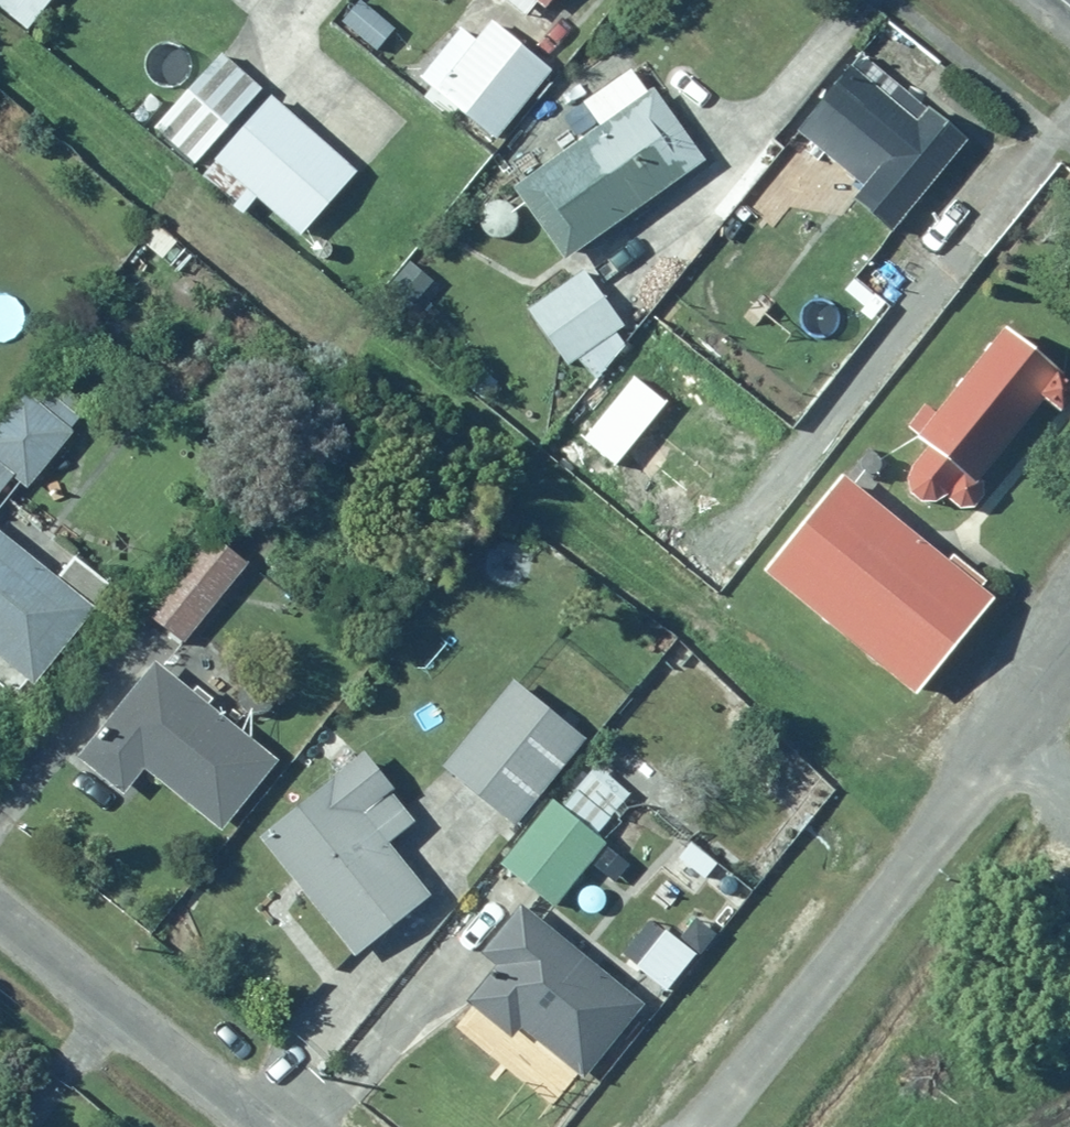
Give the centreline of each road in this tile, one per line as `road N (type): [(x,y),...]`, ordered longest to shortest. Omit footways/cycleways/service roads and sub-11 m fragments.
road 1 (residential): [(701,1126),(1069,671)]
road 2 (residential): [(0,914),(263,1126)]

